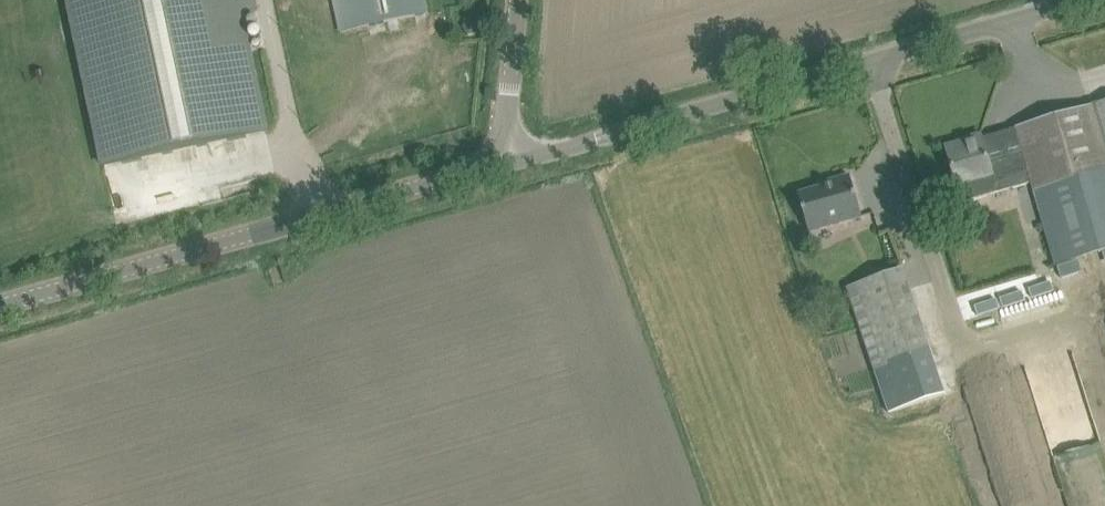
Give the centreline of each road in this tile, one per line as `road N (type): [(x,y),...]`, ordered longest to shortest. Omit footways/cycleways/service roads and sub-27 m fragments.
road 1 (unclassified): [(513,163),(1087,0)]
road 2 (unclassified): [(0,309),(513,163)]
road 3 (unclassified): [(513,163),(505,108),(512,0)]

